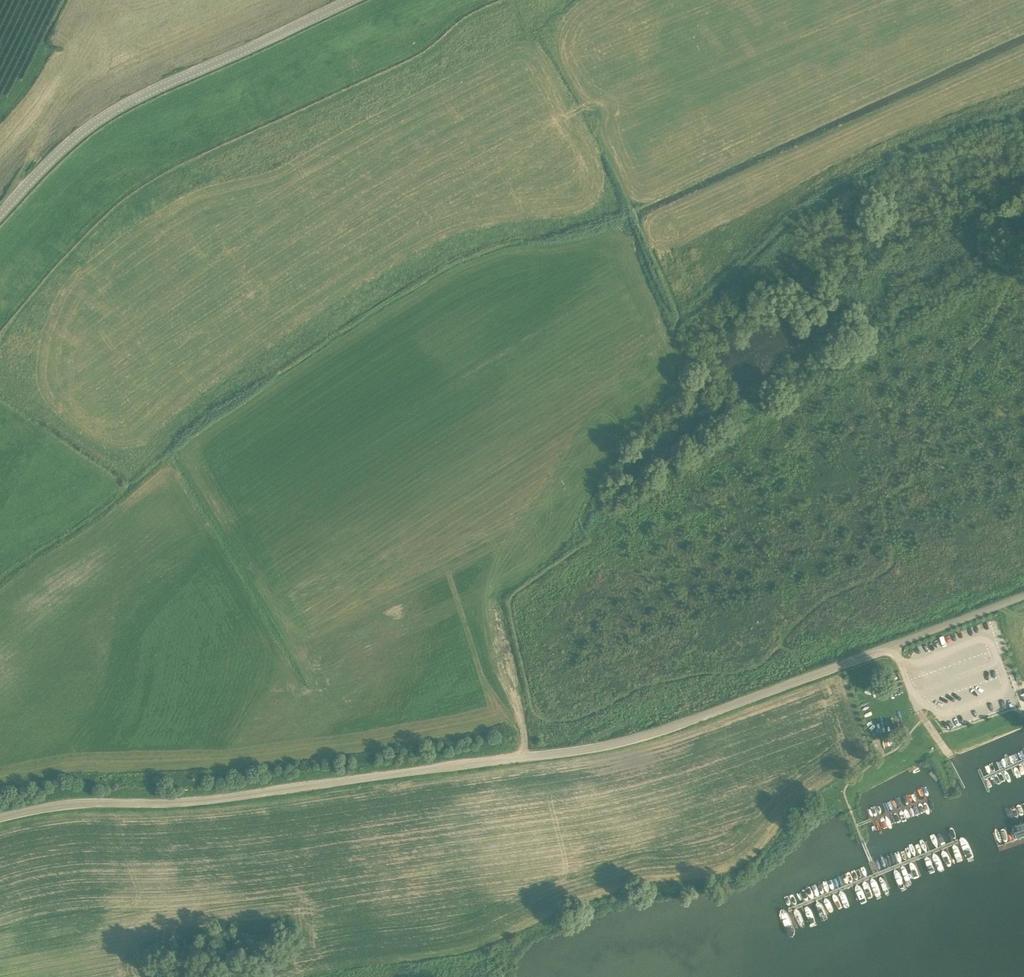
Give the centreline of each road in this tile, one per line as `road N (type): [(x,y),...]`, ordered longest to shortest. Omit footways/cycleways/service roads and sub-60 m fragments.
road 1 (unclassified): [(0,817),(82,803),(206,800),(598,747),(1023,596)]
road 2 (tertiary): [(0,216),(108,115),(351,0)]

